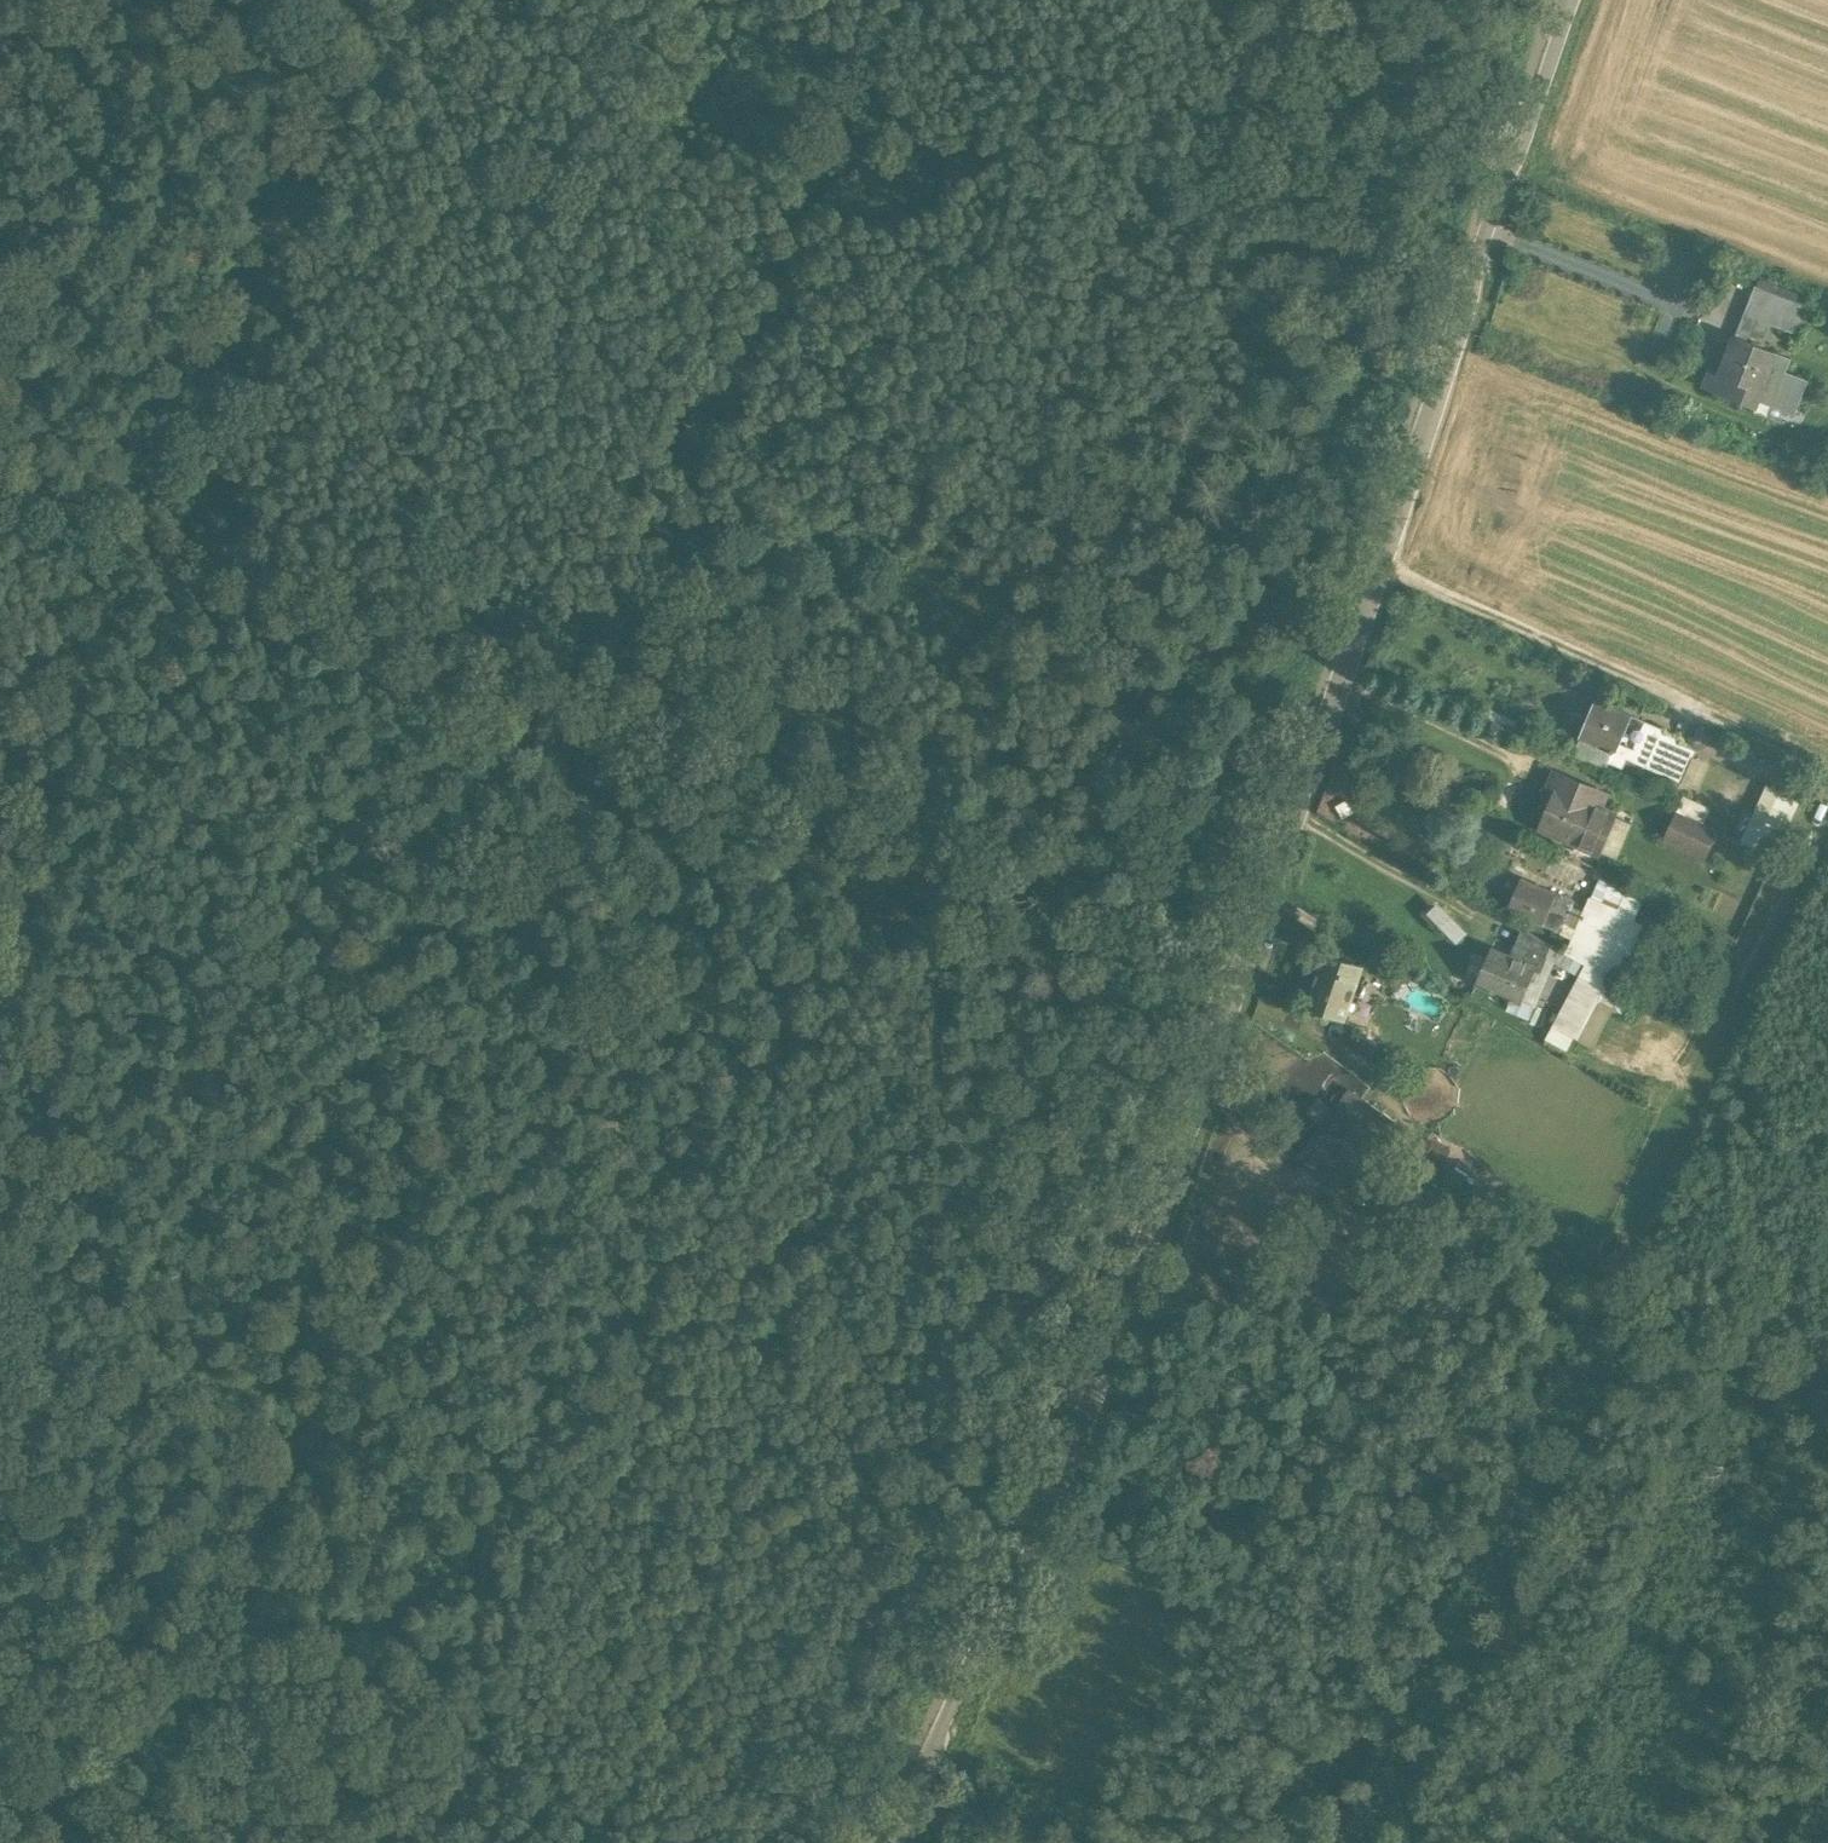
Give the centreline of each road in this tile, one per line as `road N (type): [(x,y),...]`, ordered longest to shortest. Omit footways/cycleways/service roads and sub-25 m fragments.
road 1 (tertiary): [(914,1842),(1093,1447),(1394,585),(1580,0)]
road 2 (track): [(1827,778),(1394,585)]

